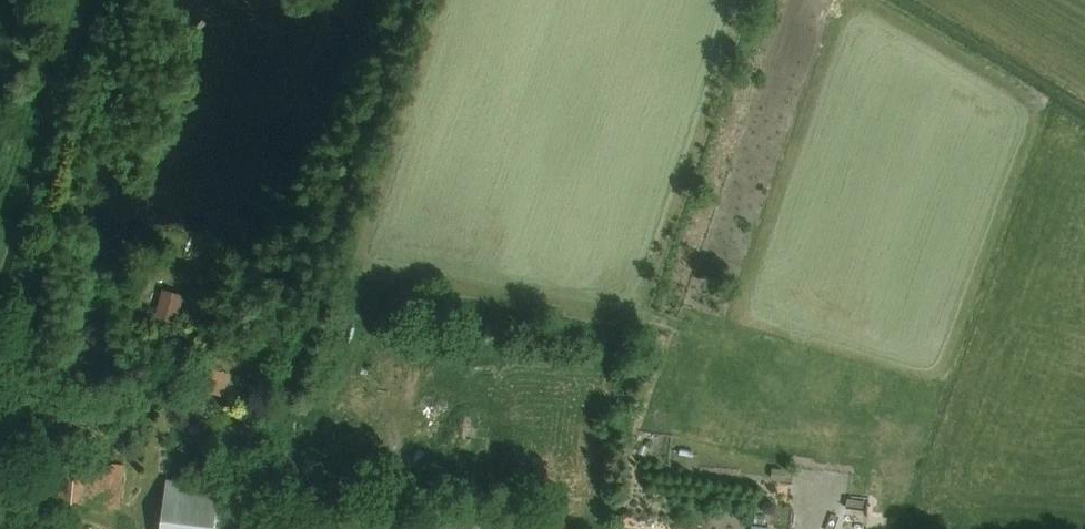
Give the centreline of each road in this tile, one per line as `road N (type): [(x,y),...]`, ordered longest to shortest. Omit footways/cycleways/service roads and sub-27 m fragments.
road 1 (track): [(73,0),(0,204)]

